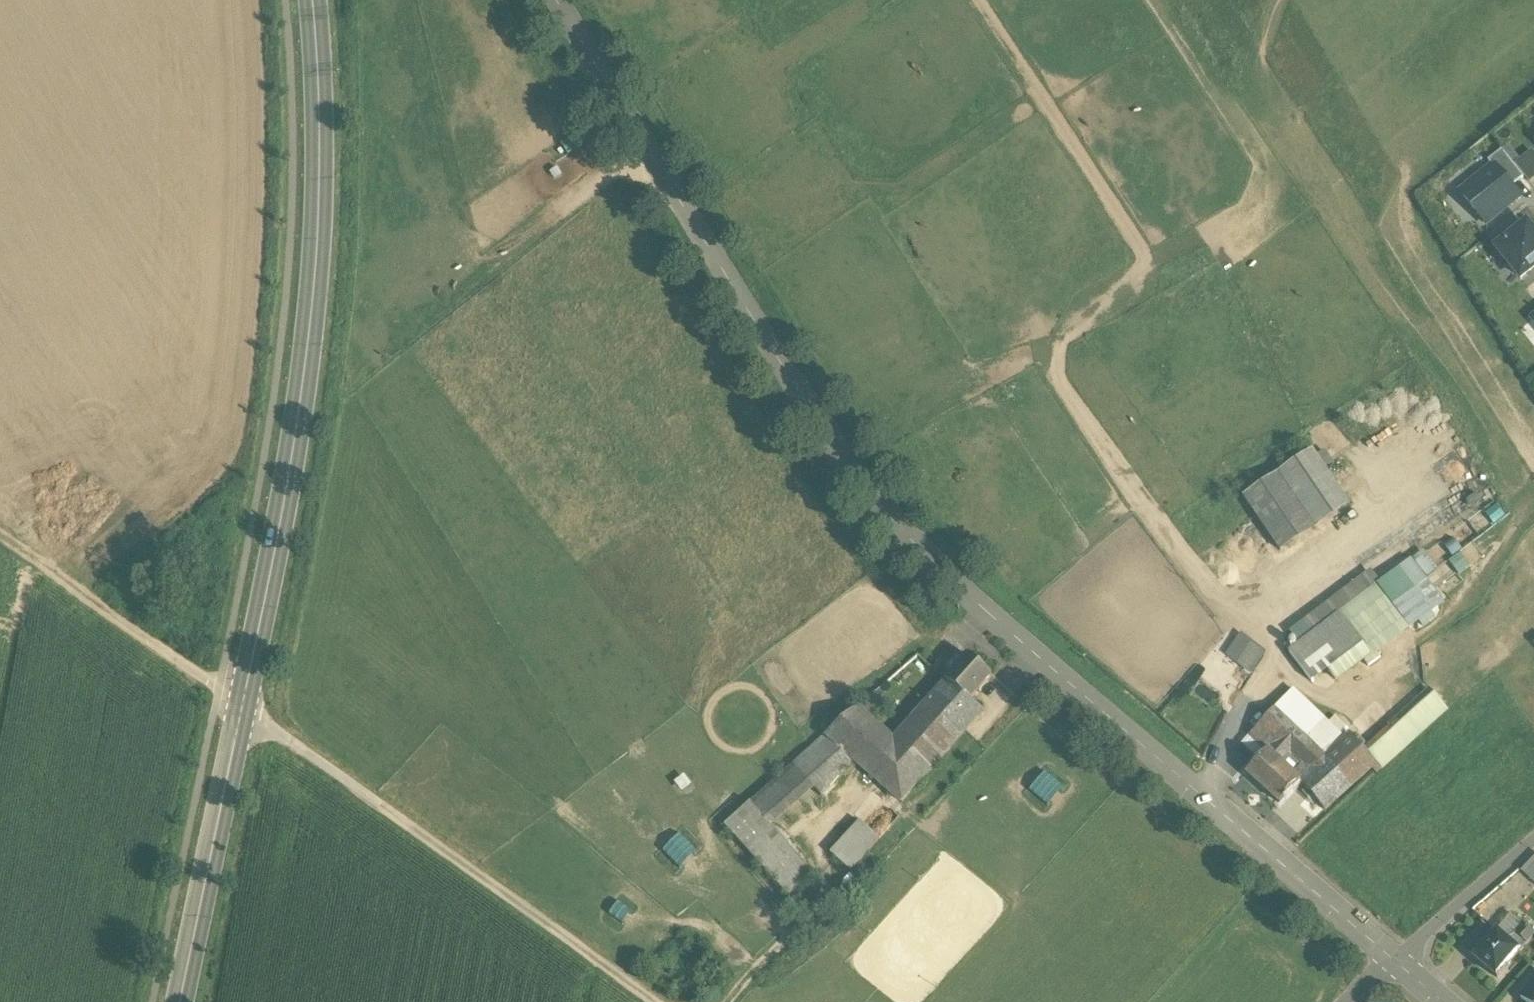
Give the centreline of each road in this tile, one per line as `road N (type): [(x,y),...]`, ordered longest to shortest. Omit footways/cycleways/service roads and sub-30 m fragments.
road 1 (residential): [(1391,958),(962,597),(871,500),(560,0)]
road 2 (secondary): [(180,1001),(310,399),(319,214),(311,0)]
road 3 (track): [(641,989),(0,538)]
road 4 (residential): [(1391,958),(1533,839)]

